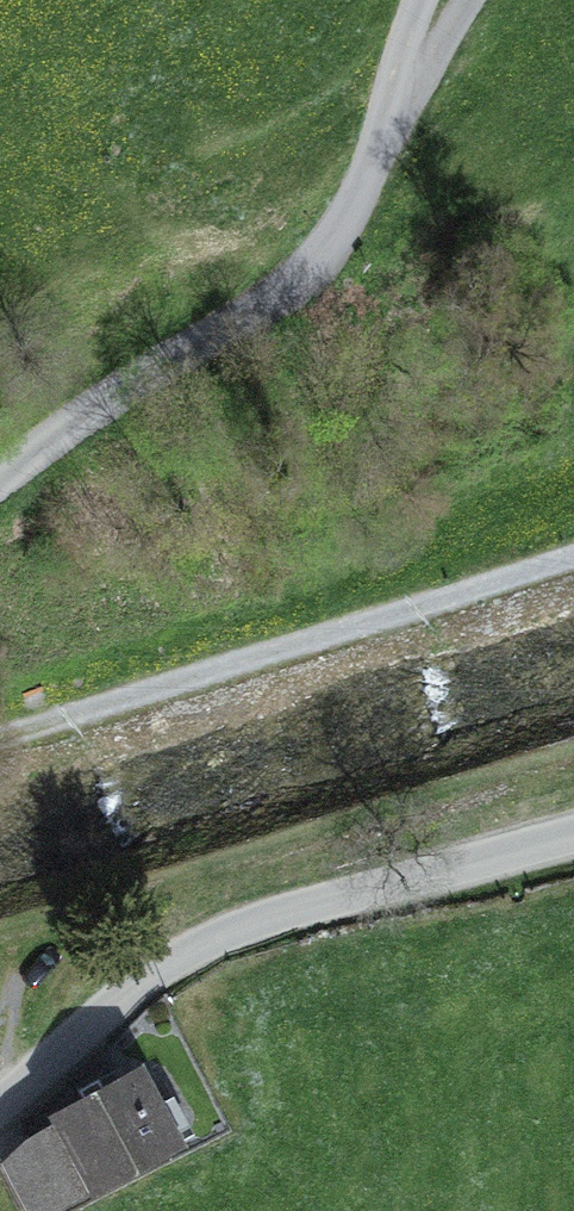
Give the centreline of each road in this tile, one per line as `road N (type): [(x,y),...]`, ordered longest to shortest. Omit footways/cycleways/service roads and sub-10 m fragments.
road 1 (unclassified): [(0,480),(54,435),(317,268),(367,183),(422,0)]
road 2 (residential): [(573,840),(232,930),(161,967),(0,1107)]
road 3 (track): [(573,559),(0,742)]

